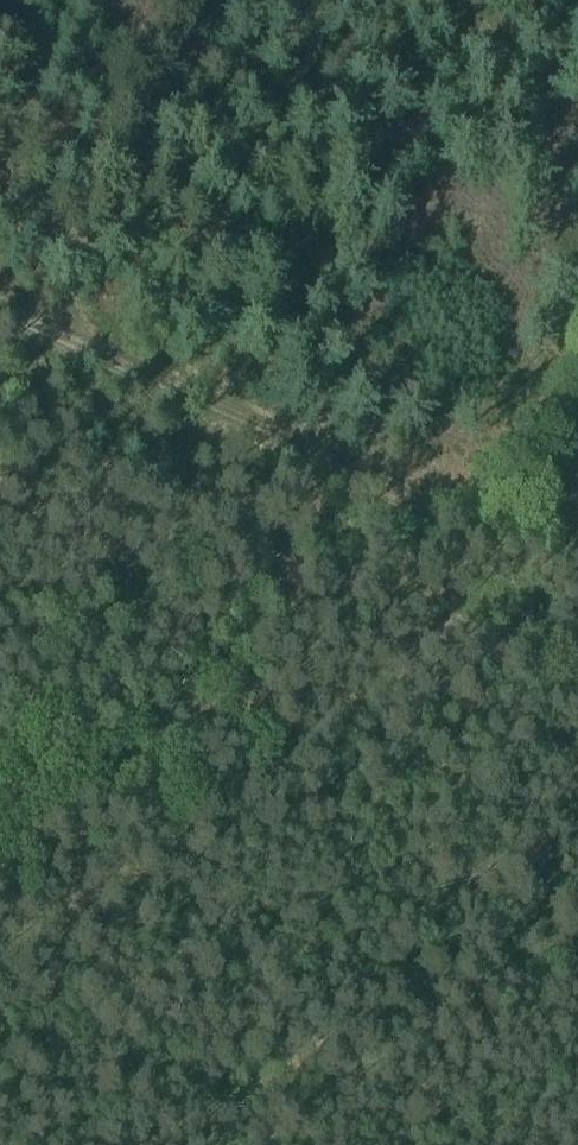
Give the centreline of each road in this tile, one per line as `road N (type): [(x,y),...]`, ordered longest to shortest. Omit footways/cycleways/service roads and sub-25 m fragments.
road 1 (track): [(0,310),(511,542)]

